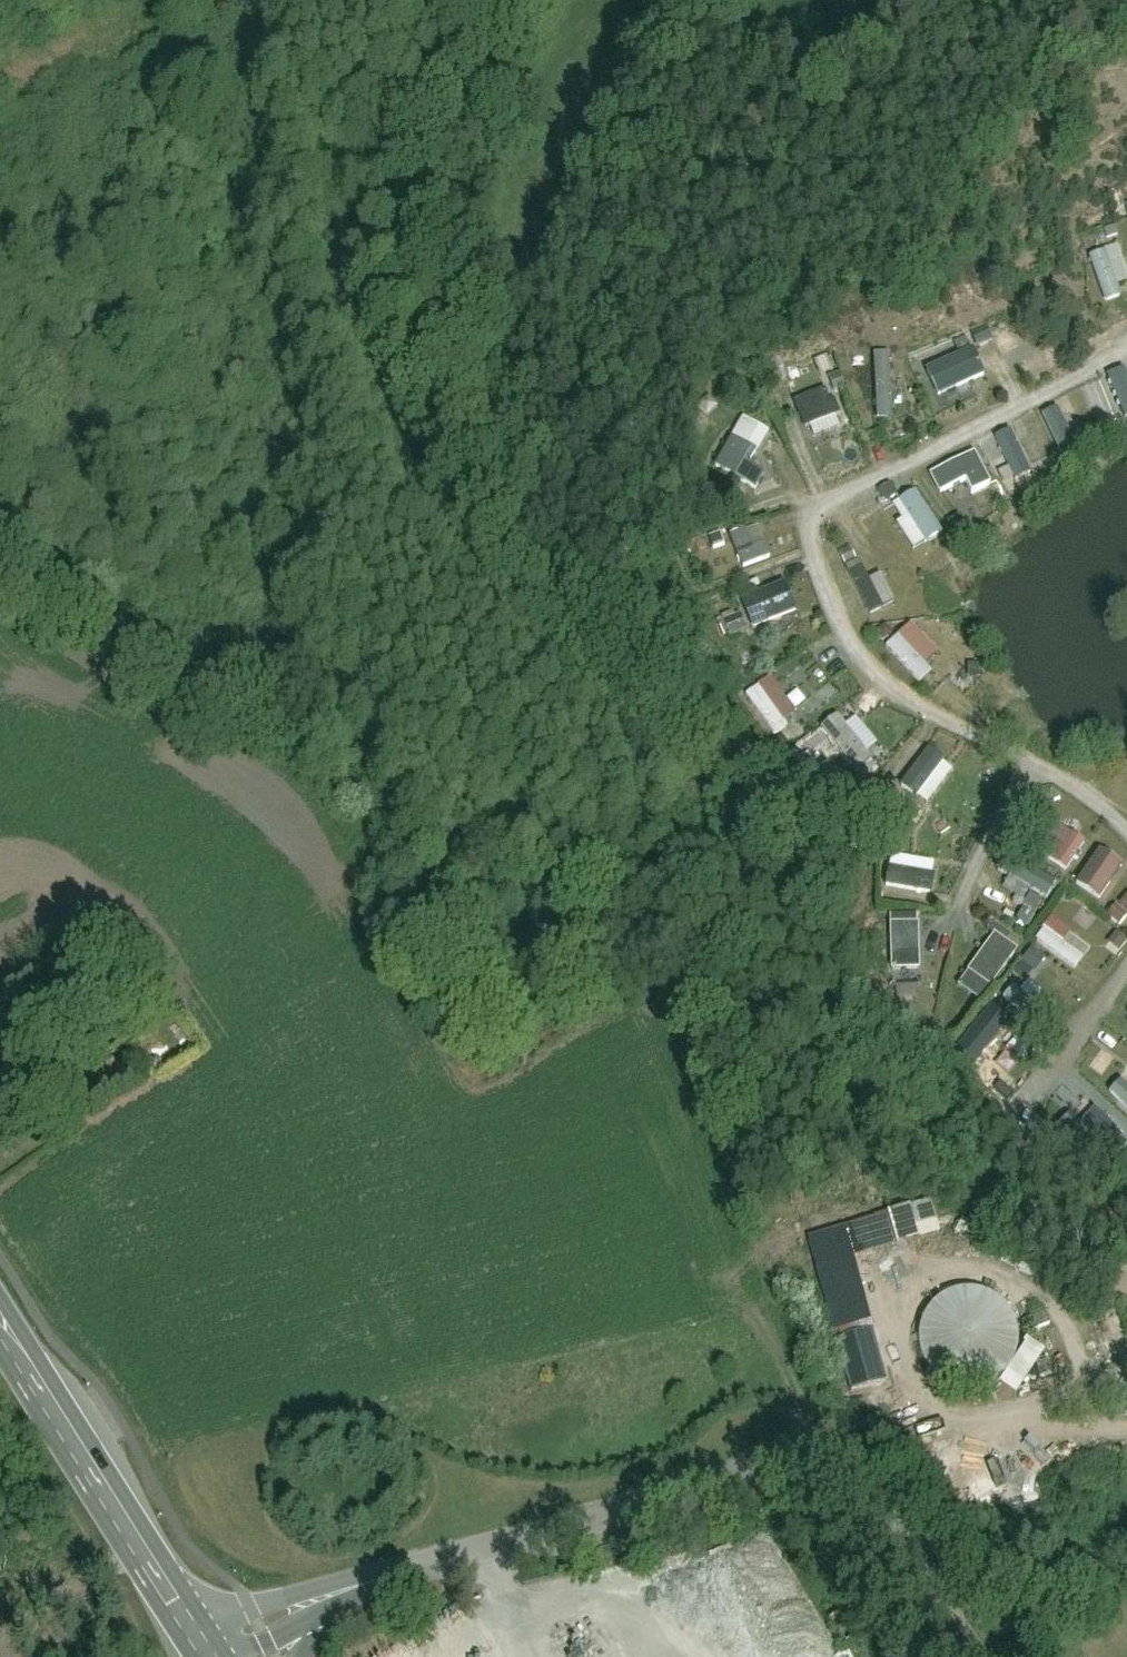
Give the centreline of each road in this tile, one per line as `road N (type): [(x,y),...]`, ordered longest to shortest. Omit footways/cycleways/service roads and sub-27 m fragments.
road 1 (residential): [(204,1650),(258,1627),(786,1465),(832,1460),(868,1491),(973,1656)]
road 2 (primary): [(204,1650),(0,1325)]

